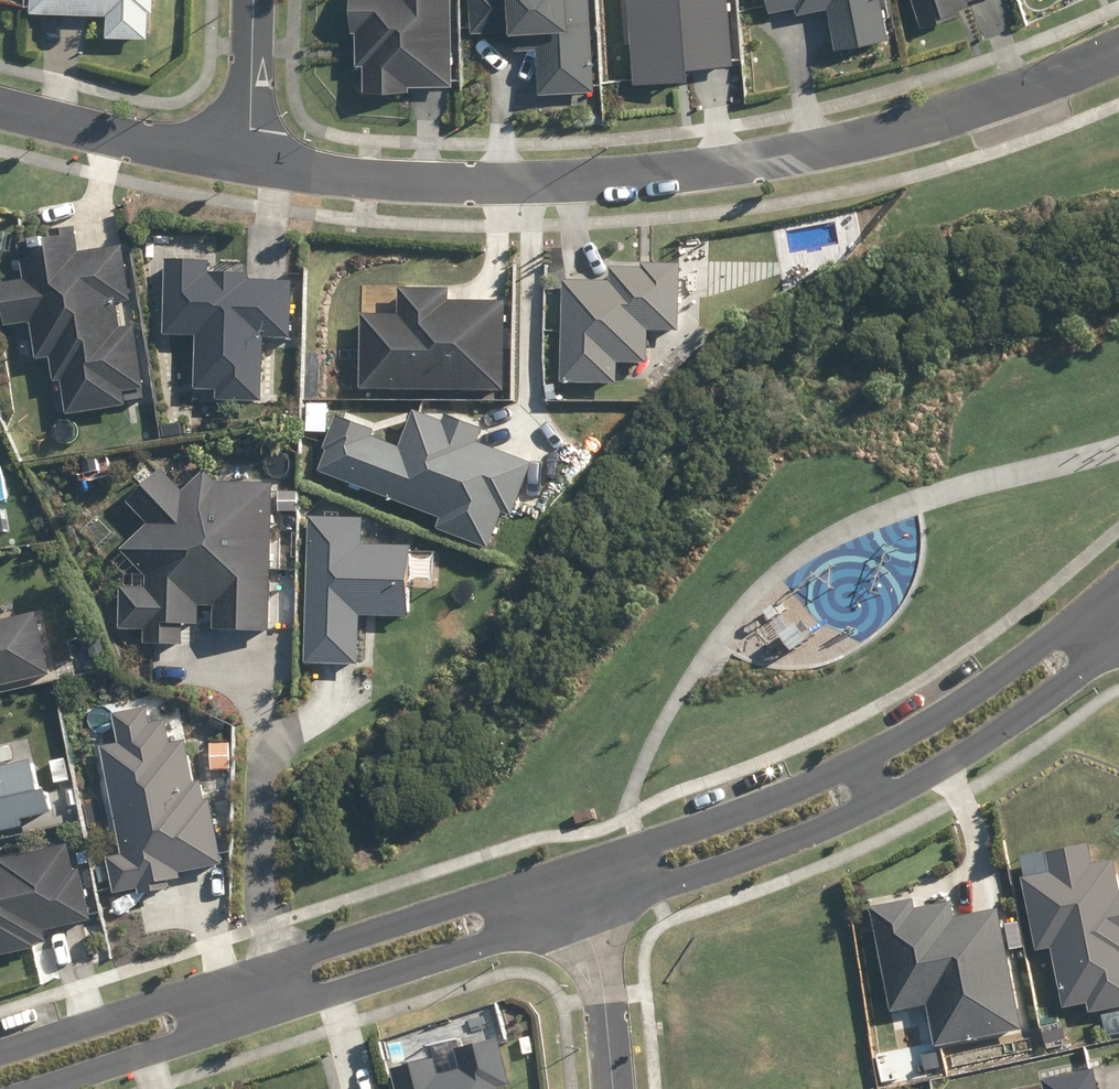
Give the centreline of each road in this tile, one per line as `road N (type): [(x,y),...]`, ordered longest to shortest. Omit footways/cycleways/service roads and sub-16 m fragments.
road 1 (residential): [(251,162),(370,180),(617,181),(795,155),(947,116),(1118,51)]
road 2 (tertiary): [(583,911),(262,1016)]
road 3 (tertiary): [(248,972),(567,869)]
road 4 (tertiary): [(880,802),(760,854),(583,911)]
road 5 (tertiary): [(567,869),(722,819),(861,759)]
road 6 (tertiary): [(861,759),(1002,676),(1118,584)]
road 7 (tertiary): [(1118,642),(1017,720),(880,802)]
road 8 (tertiary): [(0,1054),(248,972)]
road 9 (residential): [(0,108),(251,162)]
road 10 (tertiary): [(262,1016),(48,1088)]
road 11 (residential): [(583,911),(602,970),(615,1088)]
road 12 (residential): [(251,162),(257,0)]

